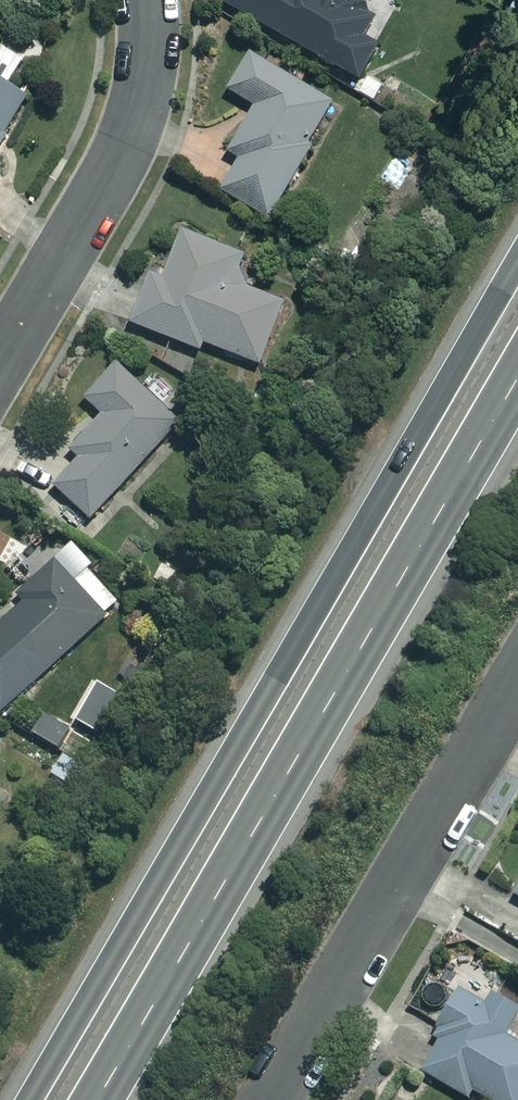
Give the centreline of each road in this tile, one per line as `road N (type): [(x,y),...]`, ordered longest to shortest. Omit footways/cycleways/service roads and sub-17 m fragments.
road 1 (trunk): [(19,1099),(517,252)]
road 2 (trunk): [(517,370),(89,1099)]
road 3 (residential): [(517,682),(270,1099)]
road 4 (residential): [(147,0),(144,90),(129,146),(0,364)]

